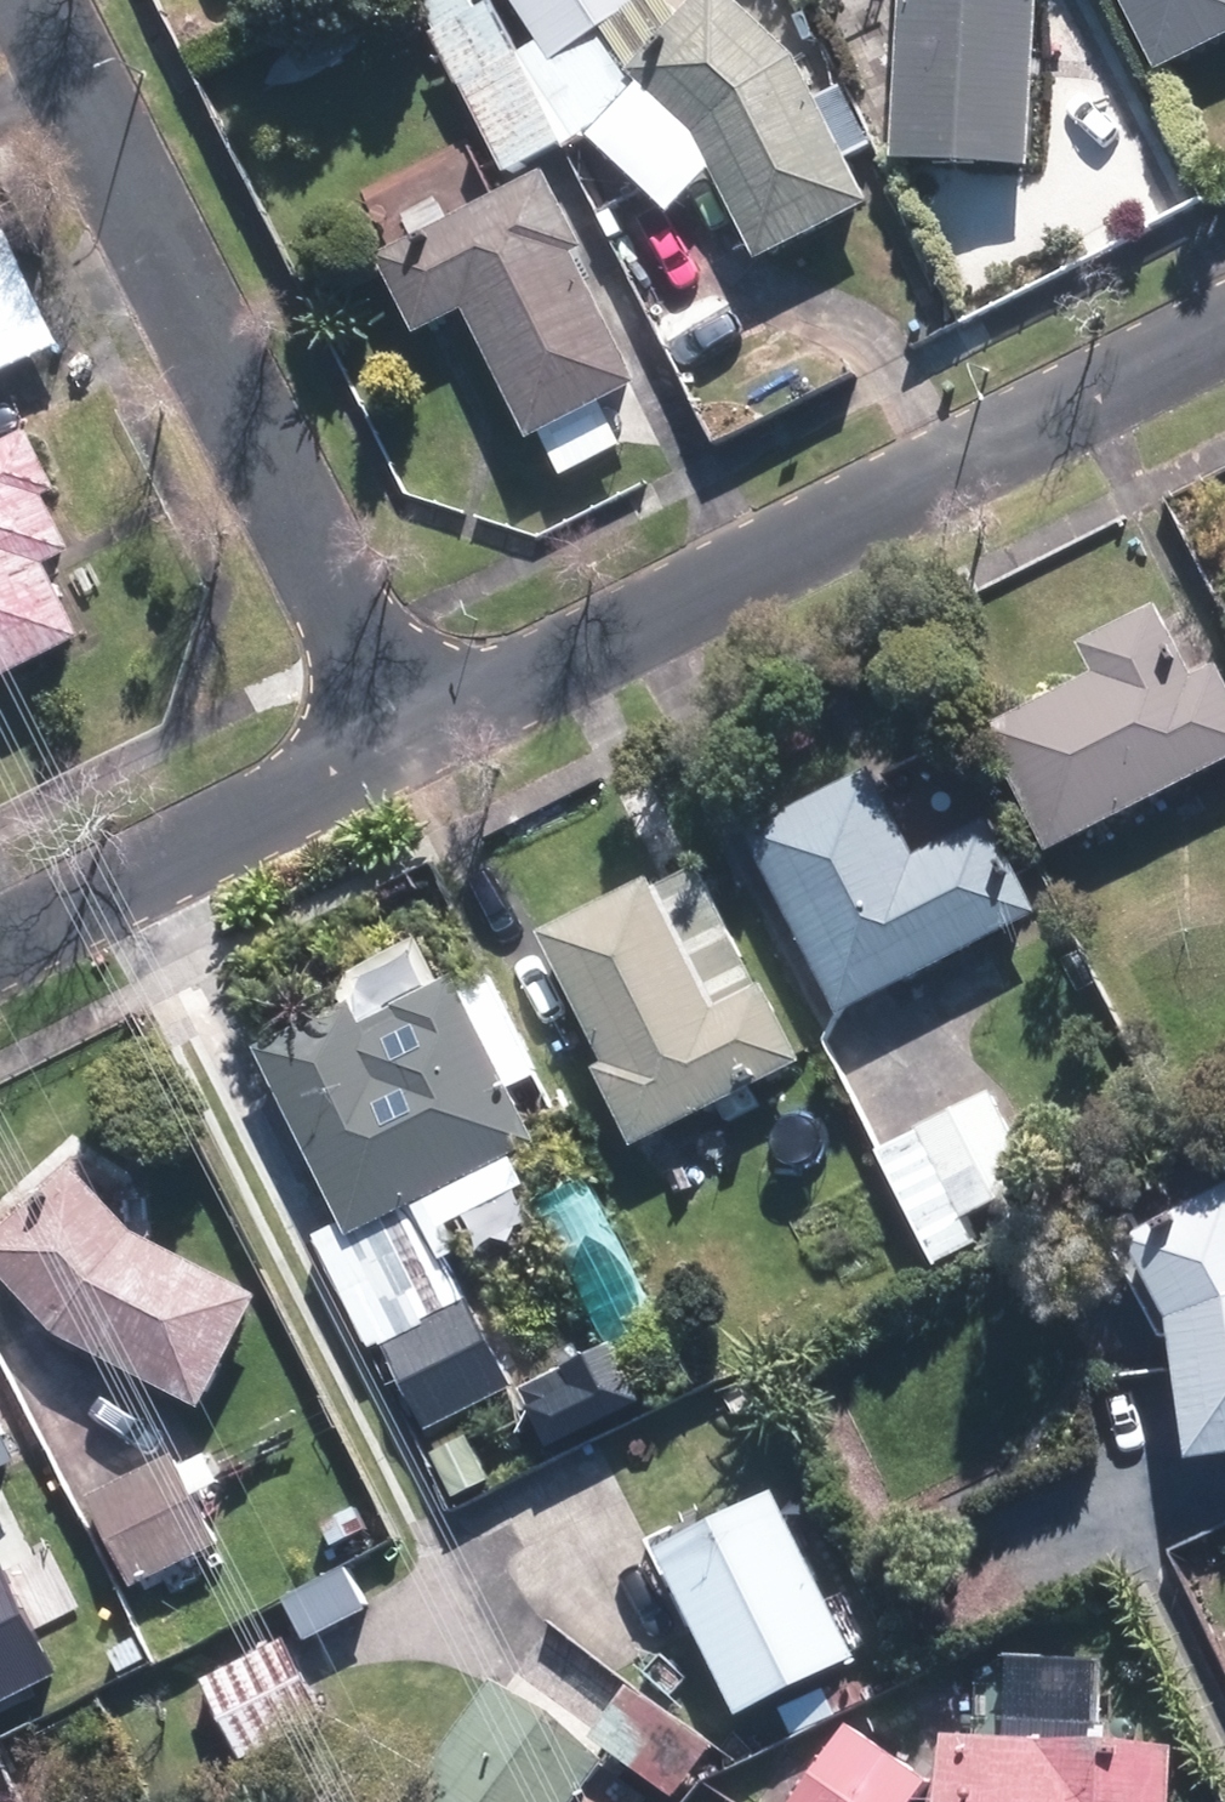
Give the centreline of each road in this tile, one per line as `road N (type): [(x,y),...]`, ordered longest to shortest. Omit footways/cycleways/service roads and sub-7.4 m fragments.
road 1 (residential): [(402,742),(1224,325)]
road 2 (residential): [(34,0),(402,742)]
road 3 (residential): [(0,948),(402,742)]

